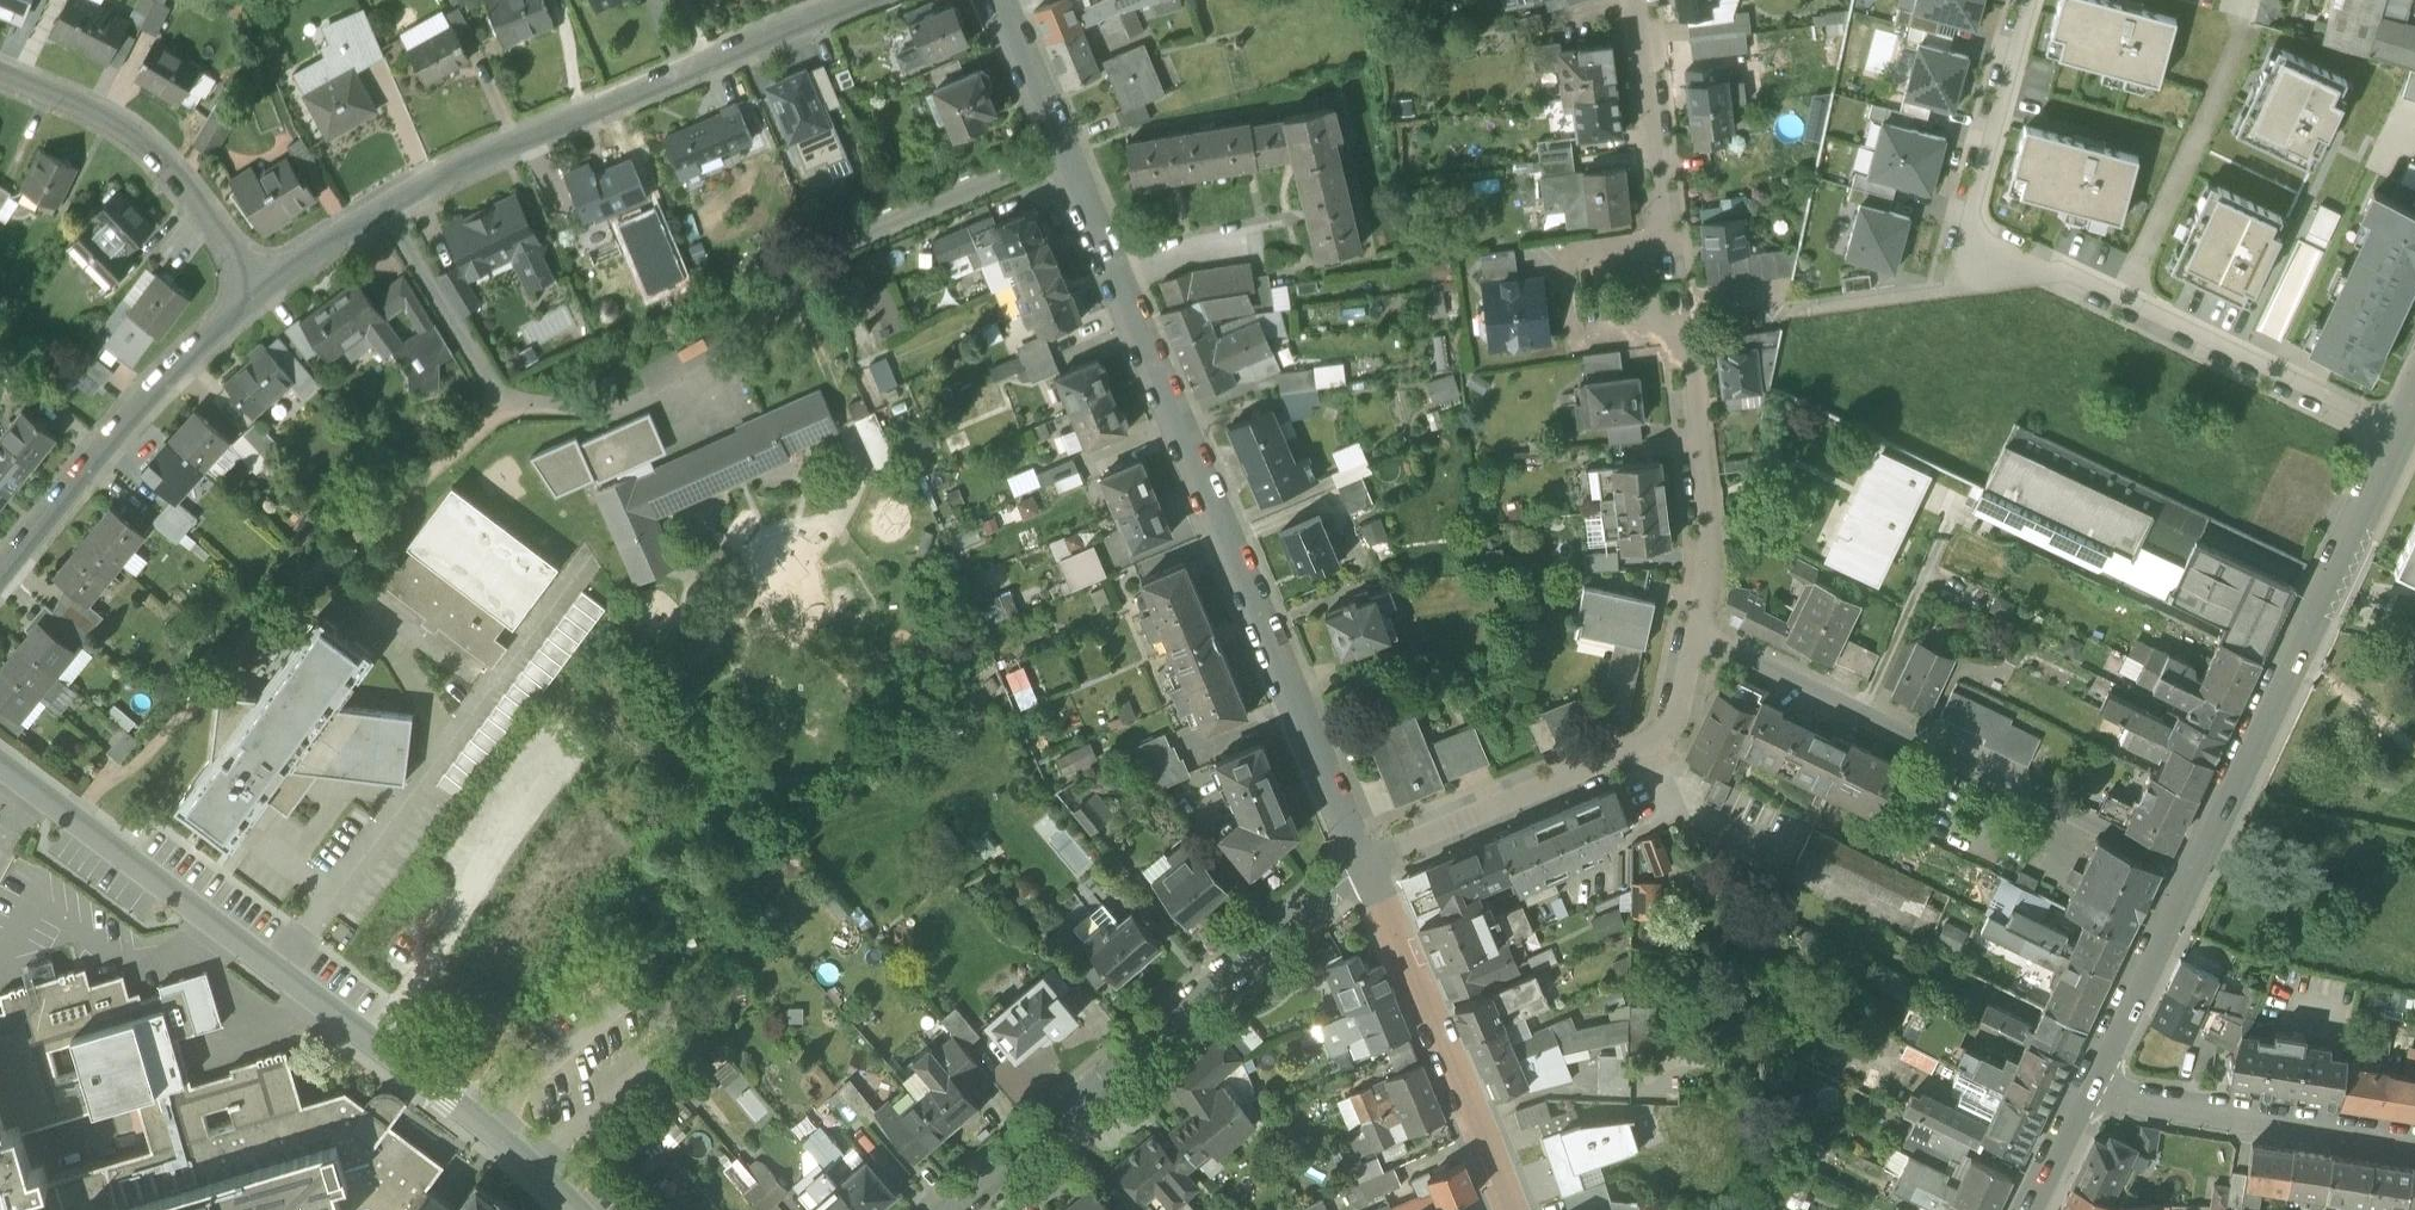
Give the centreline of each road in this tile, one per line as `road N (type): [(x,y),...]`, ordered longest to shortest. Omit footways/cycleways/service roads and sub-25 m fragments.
road 1 (unclassified): [(382,203),(515,409),(604,421),(737,355),(823,257),(1063,154)]
road 2 (residential): [(1370,865),(1063,154)]
road 3 (residential): [(576,1209),(483,1124),(0,762)]
road 4 (residential): [(2400,440),(1962,233),(2026,0)]
road 5 (tertiary): [(2400,440),(2083,1088)]
road 6 (residential): [(1370,865),(954,1209)]
road 7 (residential): [(382,203),(858,0)]
road 8 (residential): [(1370,865),(1663,751),(1700,640)]
road 9 (residential): [(0,584),(266,285)]
road 10 (residential): [(1512,1209),(1370,865)]
road 11 (residential): [(0,83),(107,126),(172,175),(266,285)]
road 12 (residential): [(2083,1088),(2414,1142)]
road 13 (residential): [(1659,325),(1644,262),(1661,202),(1635,0)]
road 14 (residential): [(1700,640),(1714,580),(1689,357),(1659,325)]
road 15 (residential): [(1700,640),(1958,760)]
road 16 (residential): [(1063,154),(997,0)]
road 17 (residential): [(1813,306),(1659,325)]
road 18 (residential): [(266,285),(382,203)]
road 19 (tertiary): [(2083,1088),(2024,1209)]

